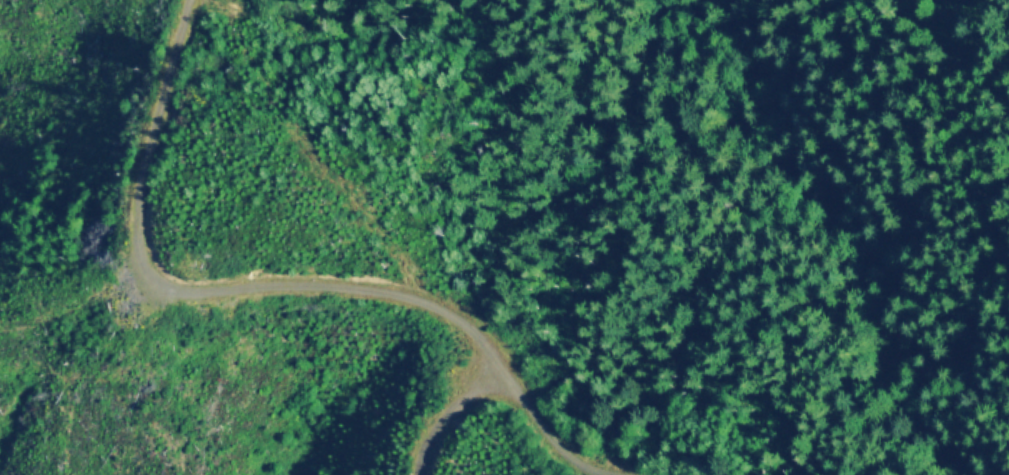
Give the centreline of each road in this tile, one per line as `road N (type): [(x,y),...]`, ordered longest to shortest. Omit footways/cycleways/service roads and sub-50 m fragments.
road 1 (track): [(184,0),(145,120),(140,265),(188,292),(404,295),(463,327),(580,467),(601,474)]
road 2 (track): [(494,358),(414,419),(411,474)]

